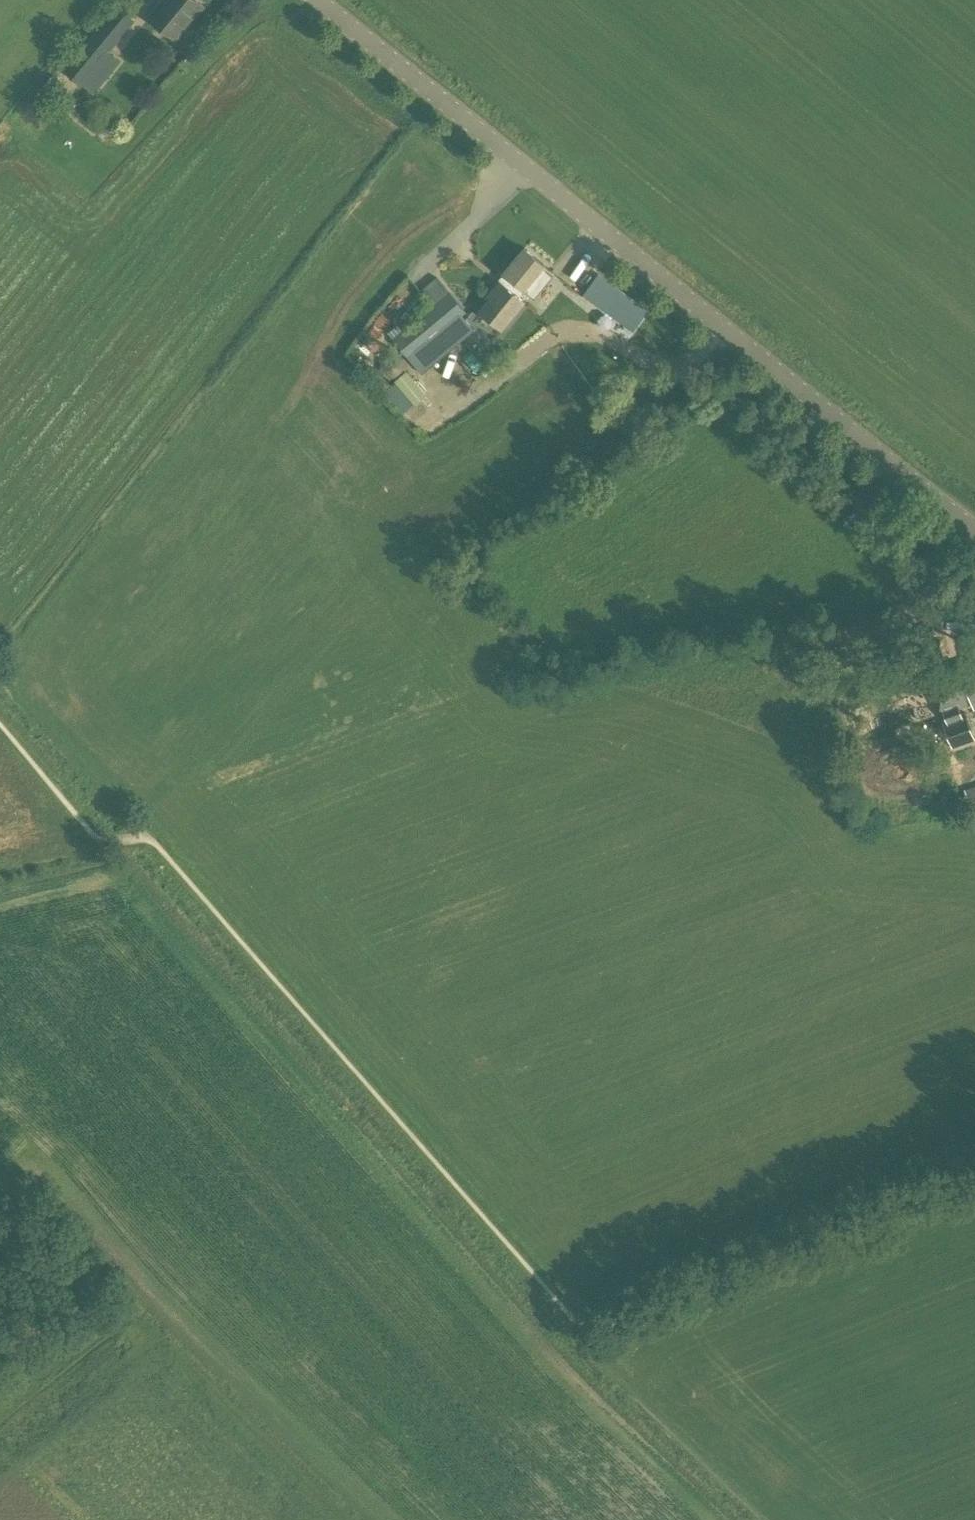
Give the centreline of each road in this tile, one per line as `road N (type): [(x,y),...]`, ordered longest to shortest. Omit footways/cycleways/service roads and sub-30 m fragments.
road 1 (tertiary): [(974,530),(318,0)]

